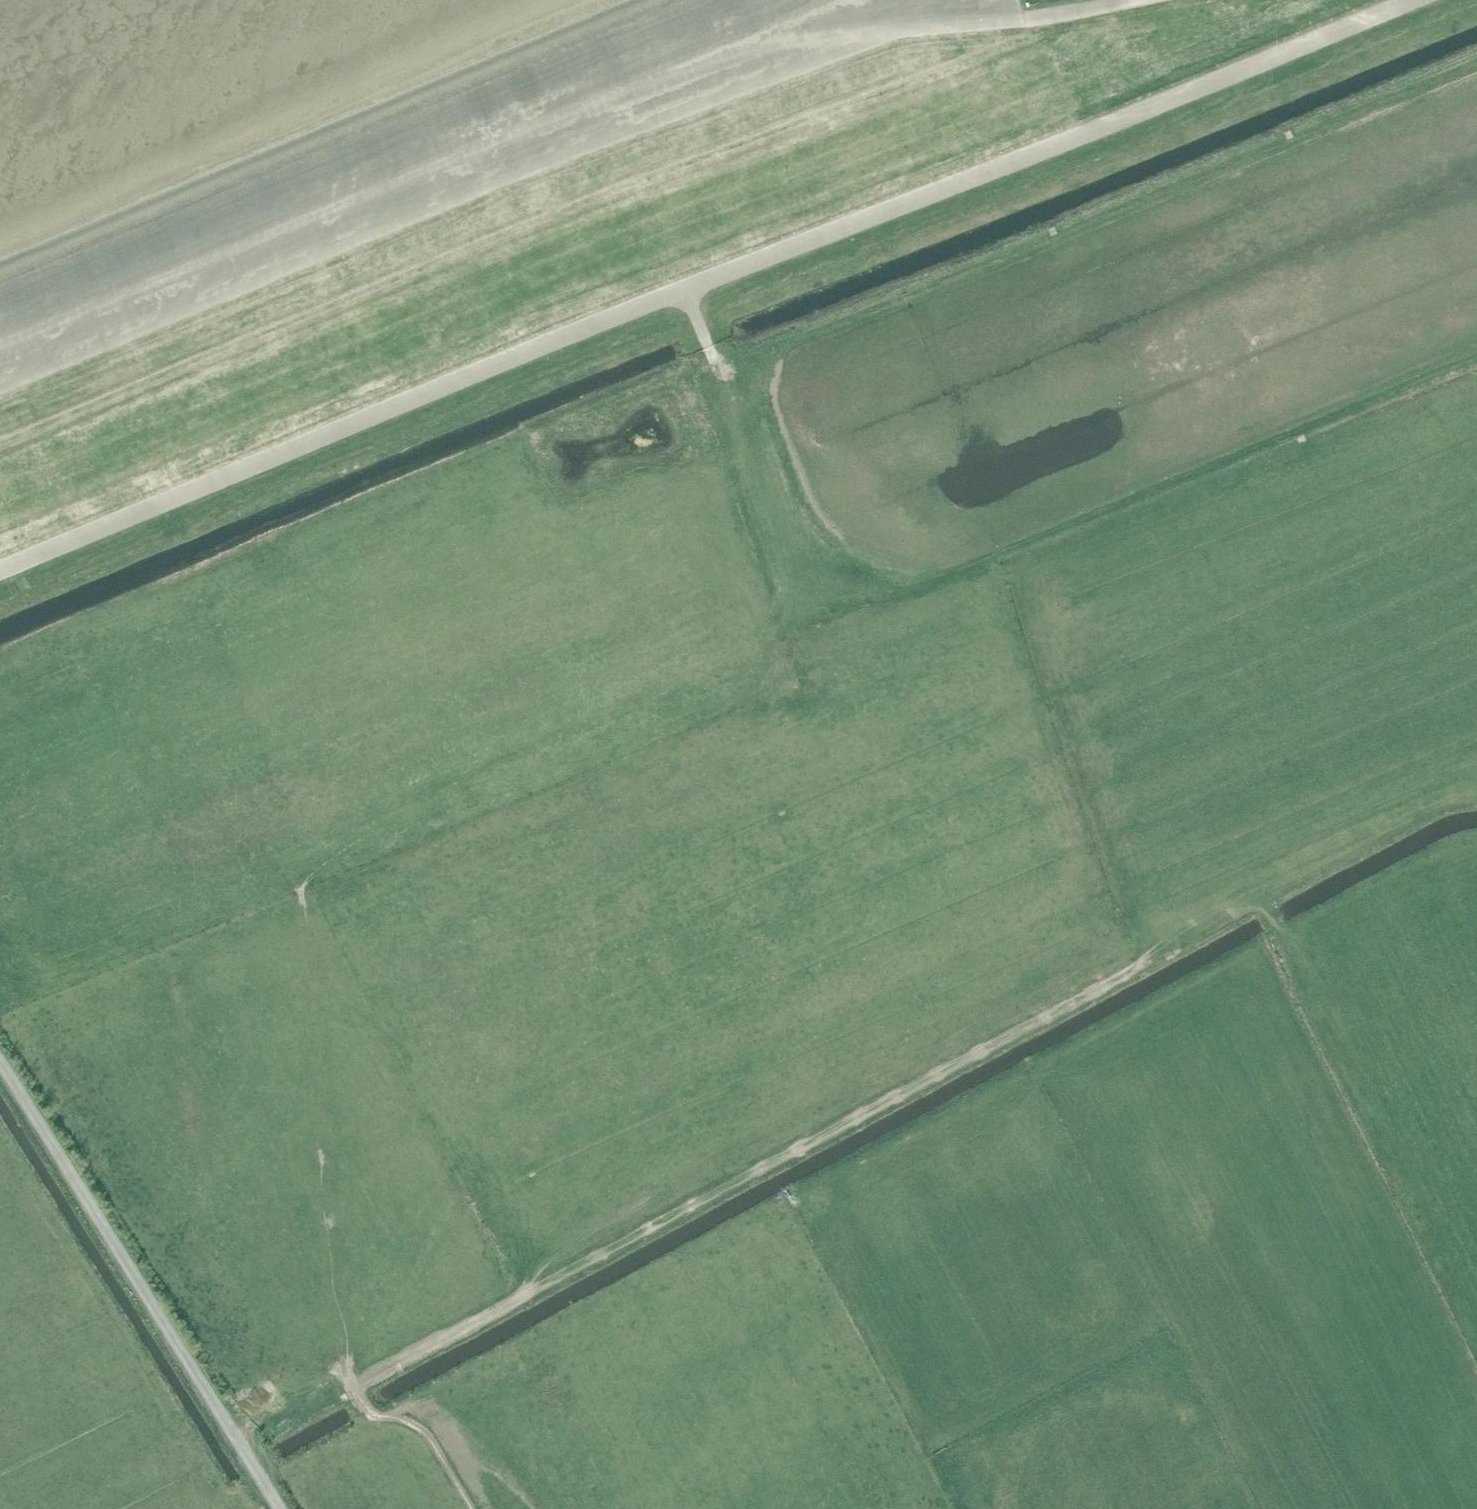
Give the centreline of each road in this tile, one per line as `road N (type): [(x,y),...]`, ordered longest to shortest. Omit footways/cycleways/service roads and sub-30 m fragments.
road 1 (unclassified): [(0,572),(1405,0)]
road 2 (track): [(277,1508),(0,1061)]

